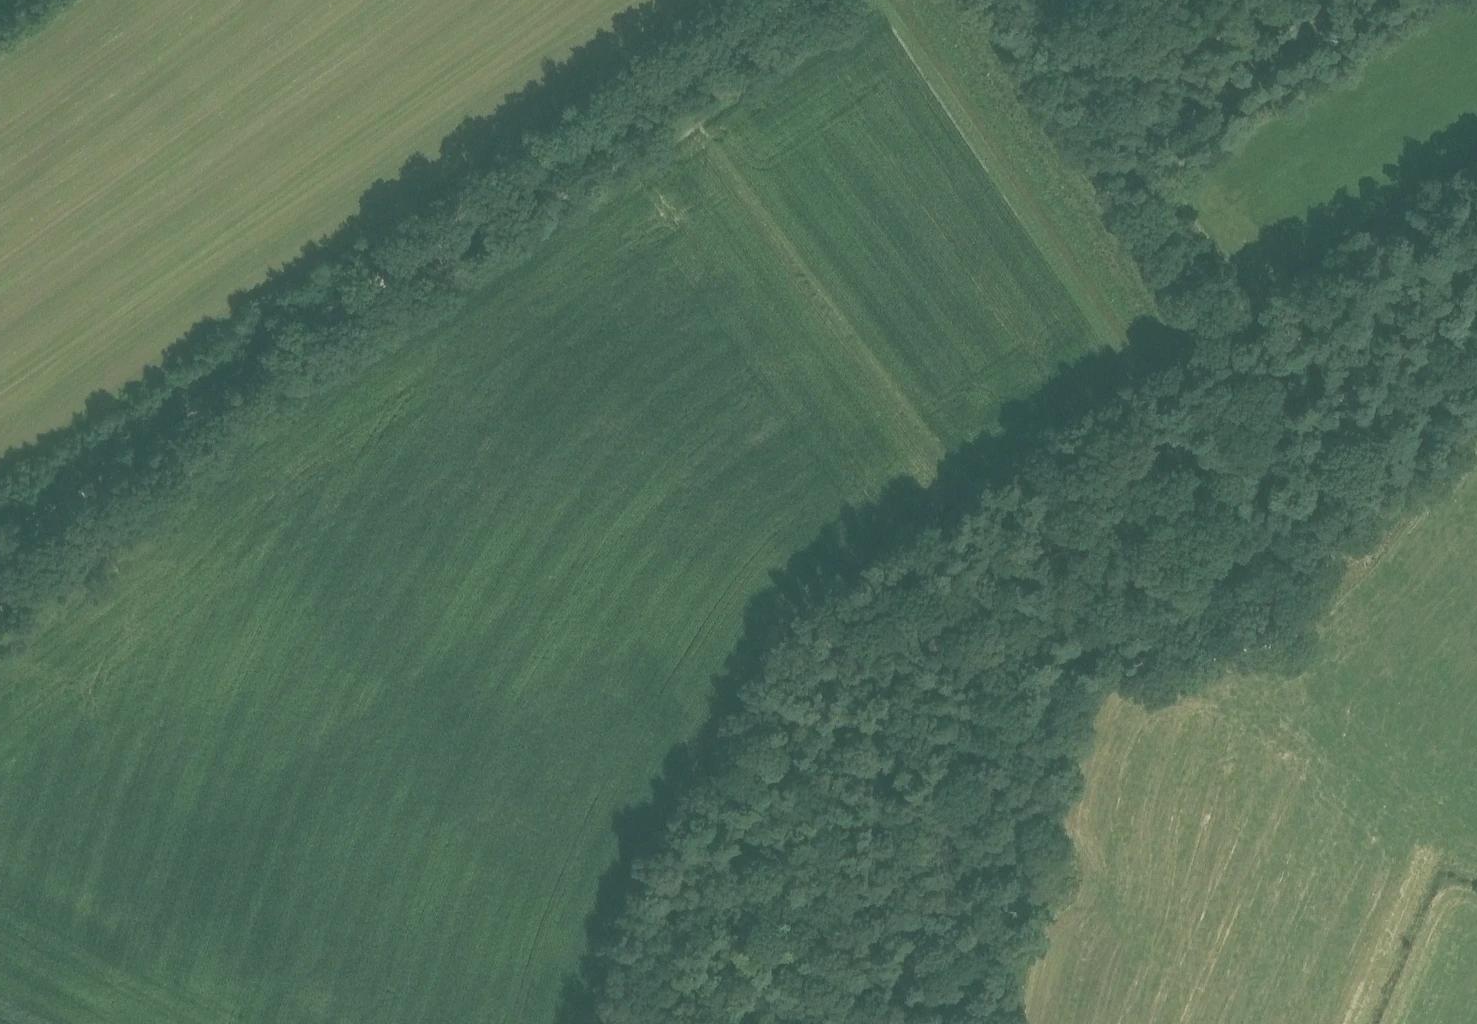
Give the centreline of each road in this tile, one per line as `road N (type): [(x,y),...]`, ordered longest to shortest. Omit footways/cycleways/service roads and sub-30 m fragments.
road 1 (track): [(789,0),(0,554)]

